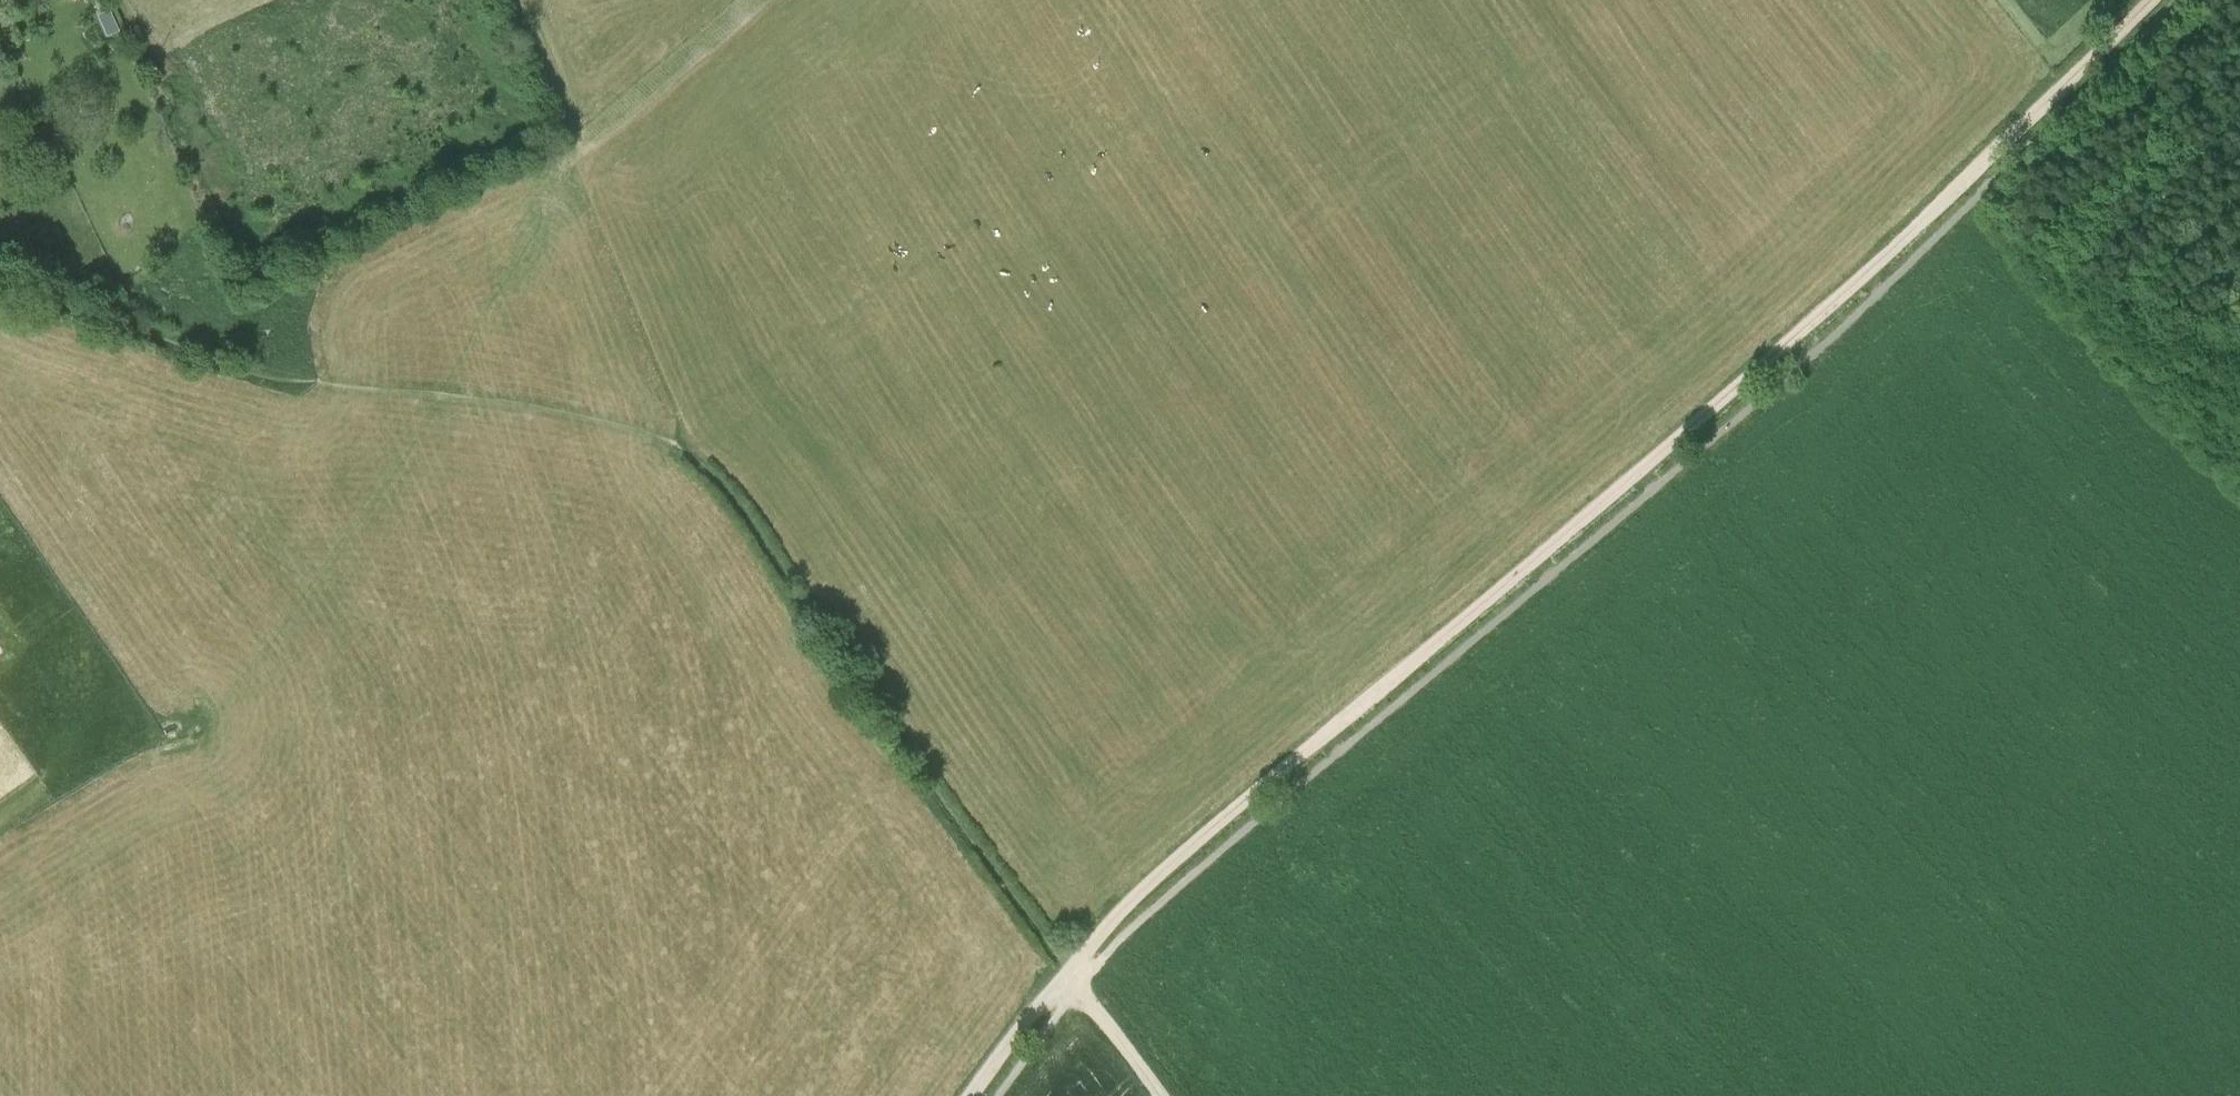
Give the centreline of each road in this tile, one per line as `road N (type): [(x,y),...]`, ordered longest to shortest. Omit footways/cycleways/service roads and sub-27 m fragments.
road 1 (track): [(2149,0),(1846,291),(1140,891),(1069,969)]
road 2 (track): [(683,450),(738,507),(1069,969)]
road 3 (track): [(0,282),(290,383)]
road 4 (track): [(1069,969),(970,1095)]
road 5 (track): [(1069,969),(1161,1095)]

